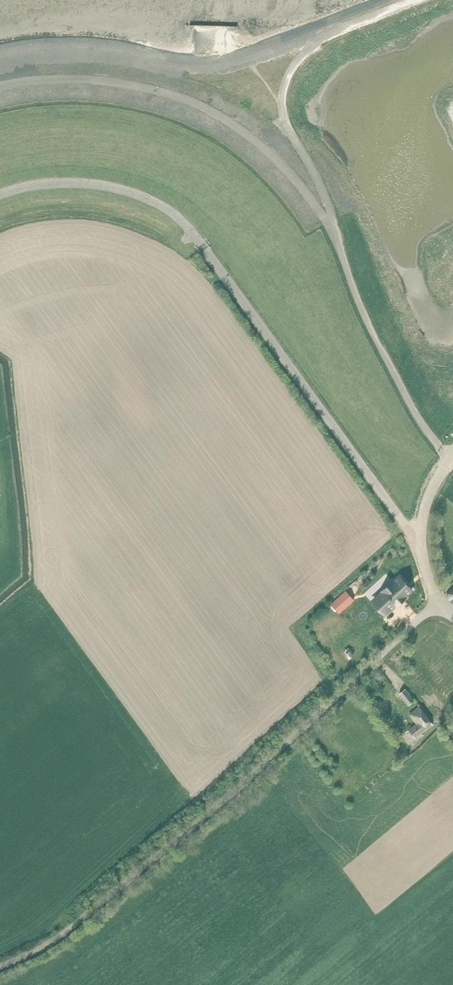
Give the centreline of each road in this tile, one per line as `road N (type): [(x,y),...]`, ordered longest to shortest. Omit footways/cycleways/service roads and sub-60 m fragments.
road 1 (unclassified): [(0,968),(61,937),(175,843),(438,603)]
road 2 (unclassified): [(334,231),(250,134),(187,99),(113,84),(0,89)]
road 3 (unclassified): [(422,546),(204,248)]
road 4 (unclassified): [(334,231),(318,178),(284,117),(283,92),(315,42),(413,0)]
road 5 (unclassified): [(452,458),(428,432),(374,333),(334,231)]
road 6 (unclassified): [(0,196),(54,184),(126,191),(169,211),(204,248)]

